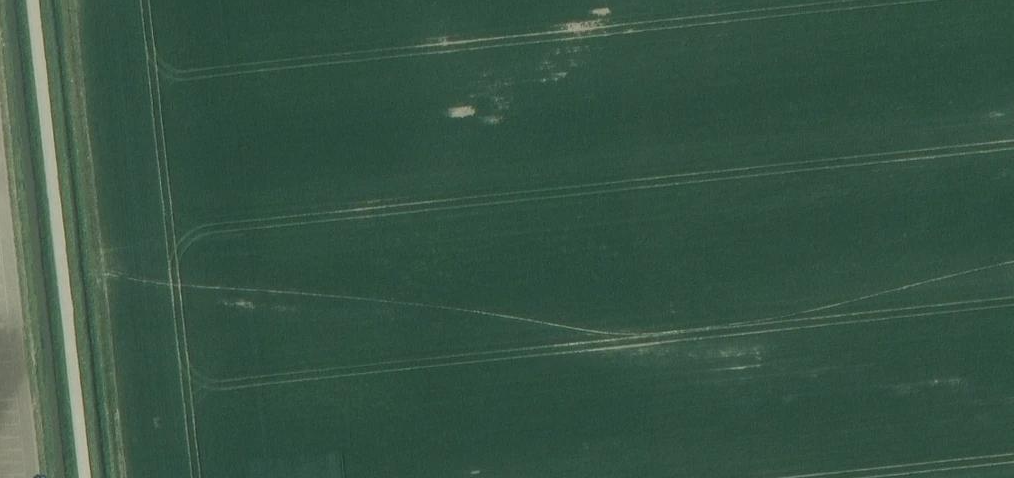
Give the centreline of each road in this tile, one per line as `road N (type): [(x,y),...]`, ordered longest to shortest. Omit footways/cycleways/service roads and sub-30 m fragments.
road 1 (unclassified): [(95,477),(45,0)]

